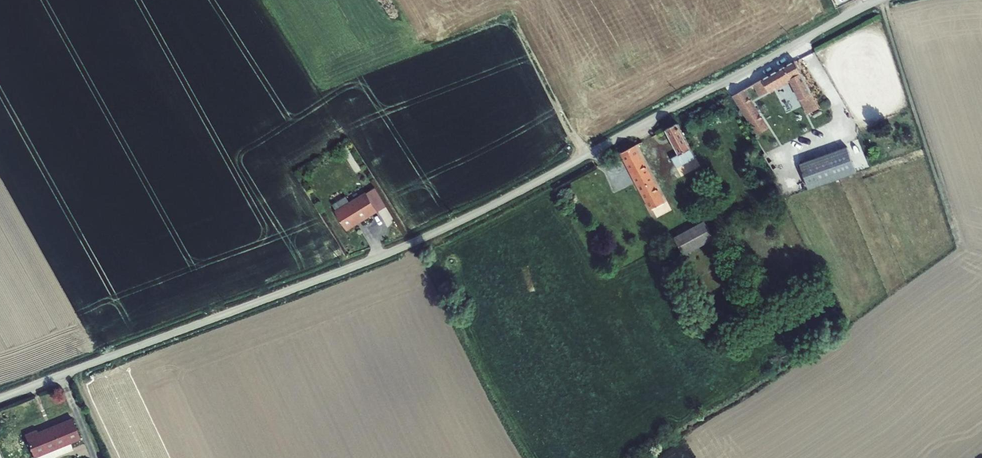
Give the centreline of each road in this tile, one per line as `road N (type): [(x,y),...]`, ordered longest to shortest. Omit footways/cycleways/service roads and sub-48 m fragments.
road 1 (unclassified): [(0,398),(419,240),(877,0)]

